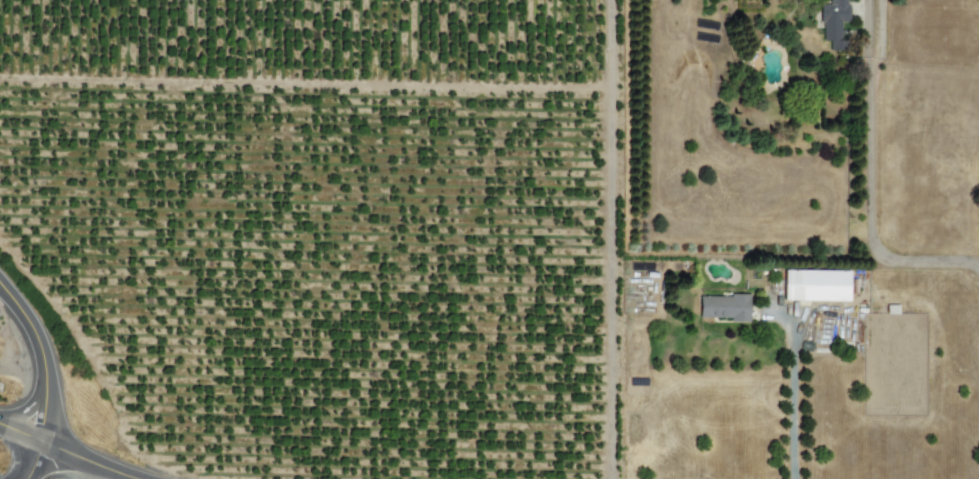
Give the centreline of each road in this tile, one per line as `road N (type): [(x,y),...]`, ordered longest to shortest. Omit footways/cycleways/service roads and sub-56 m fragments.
road 1 (tertiary): [(0,285),(36,336),(47,371),(42,441)]

